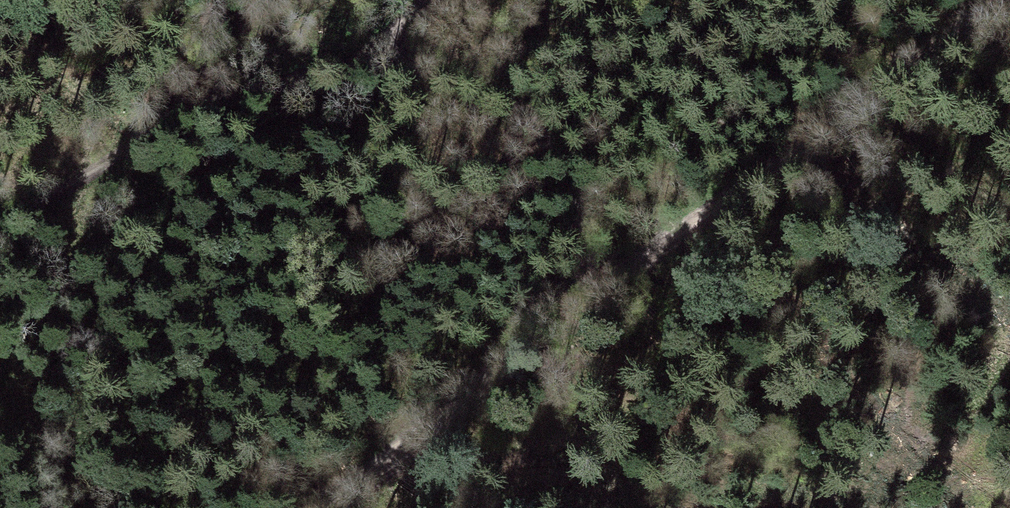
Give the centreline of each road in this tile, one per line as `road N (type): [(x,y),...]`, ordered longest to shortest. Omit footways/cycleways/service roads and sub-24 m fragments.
road 1 (unclassified): [(1009,1),(736,190),(344,507)]
road 2 (track): [(0,222),(221,98),(375,57),(442,59),(501,92),(546,138),(568,186),(590,304)]

